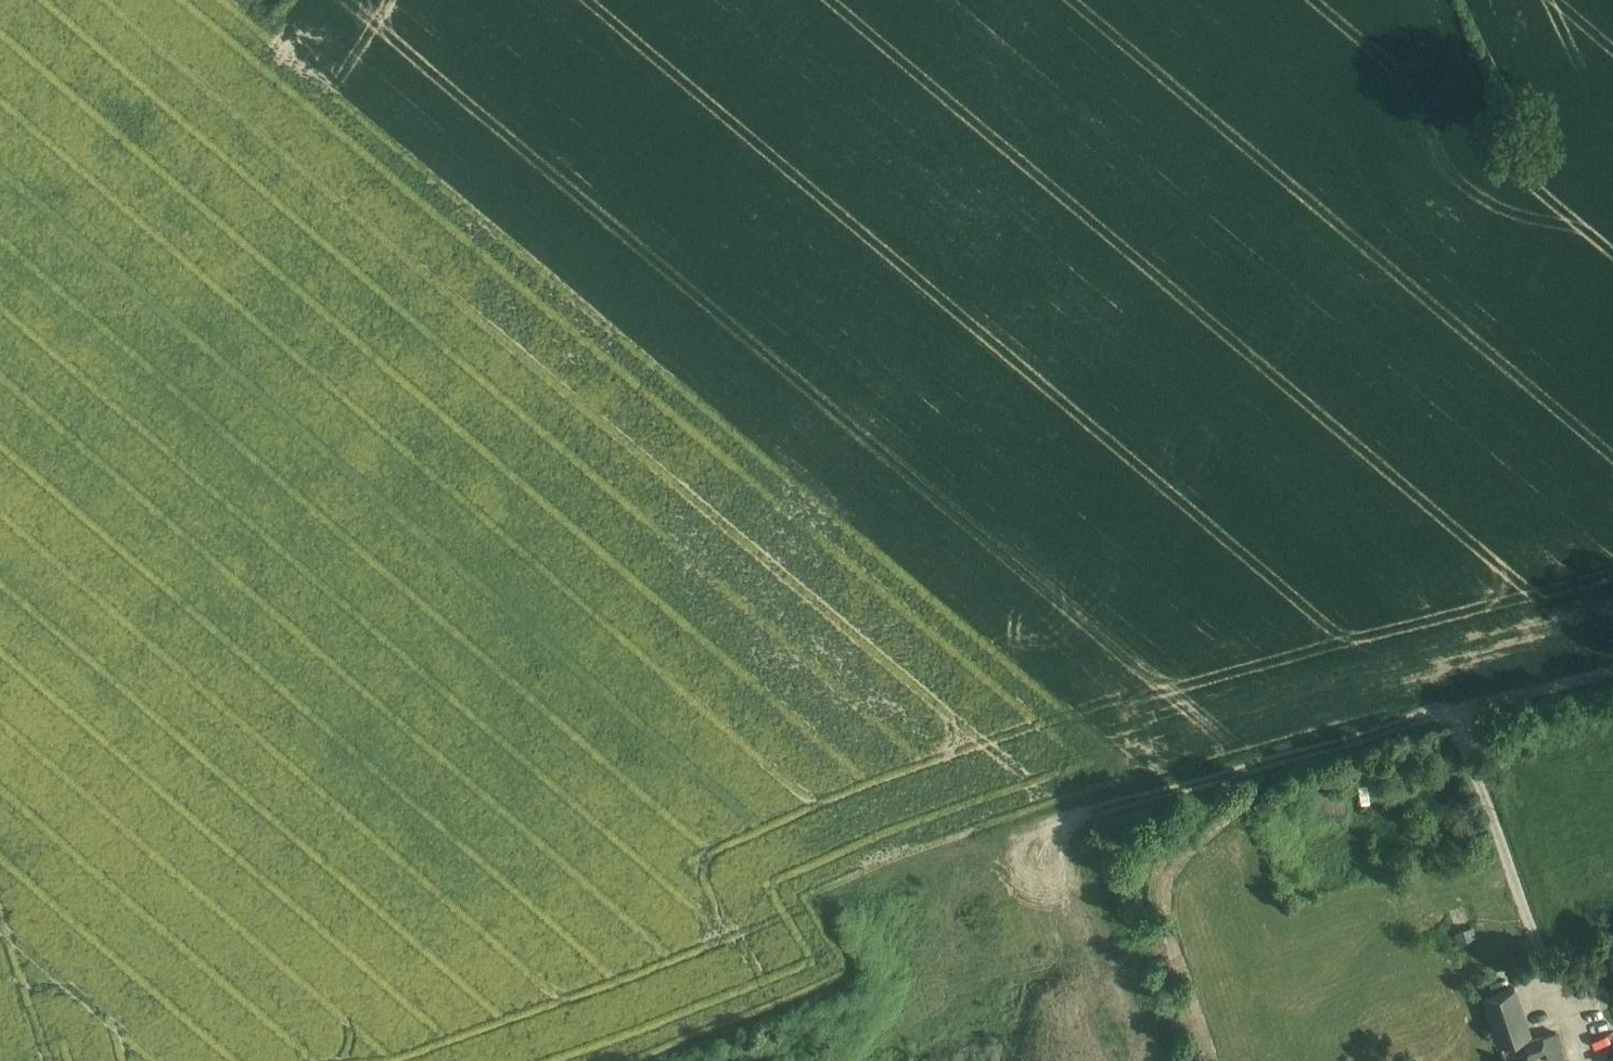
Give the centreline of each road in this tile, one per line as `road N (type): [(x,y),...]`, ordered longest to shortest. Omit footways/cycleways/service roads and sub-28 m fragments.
road 1 (unclassified): [(1612,675),(1274,766)]

